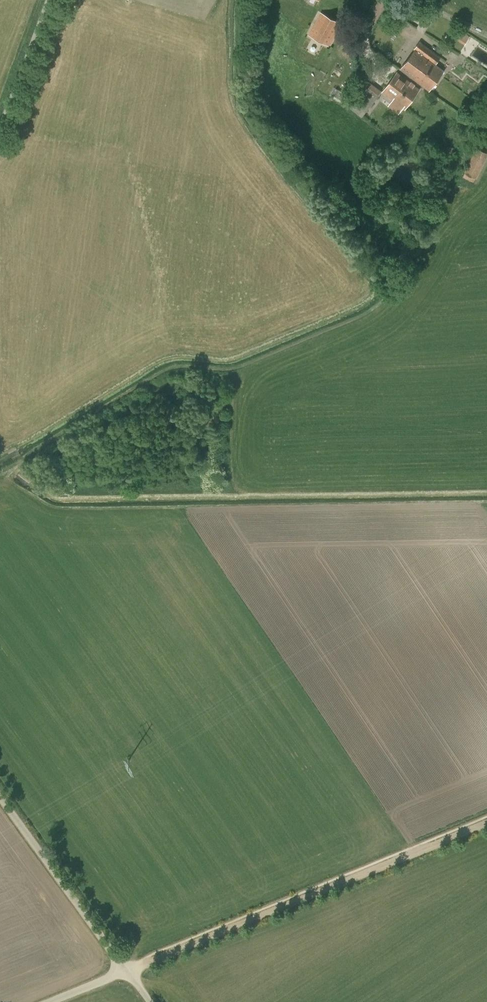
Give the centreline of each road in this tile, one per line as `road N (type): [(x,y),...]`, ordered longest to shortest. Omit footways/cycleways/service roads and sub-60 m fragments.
road 1 (track): [(486,823),(127,971)]
road 2 (unclassified): [(127,971),(0,795)]
road 3 (unclassified): [(0,134),(48,0)]

